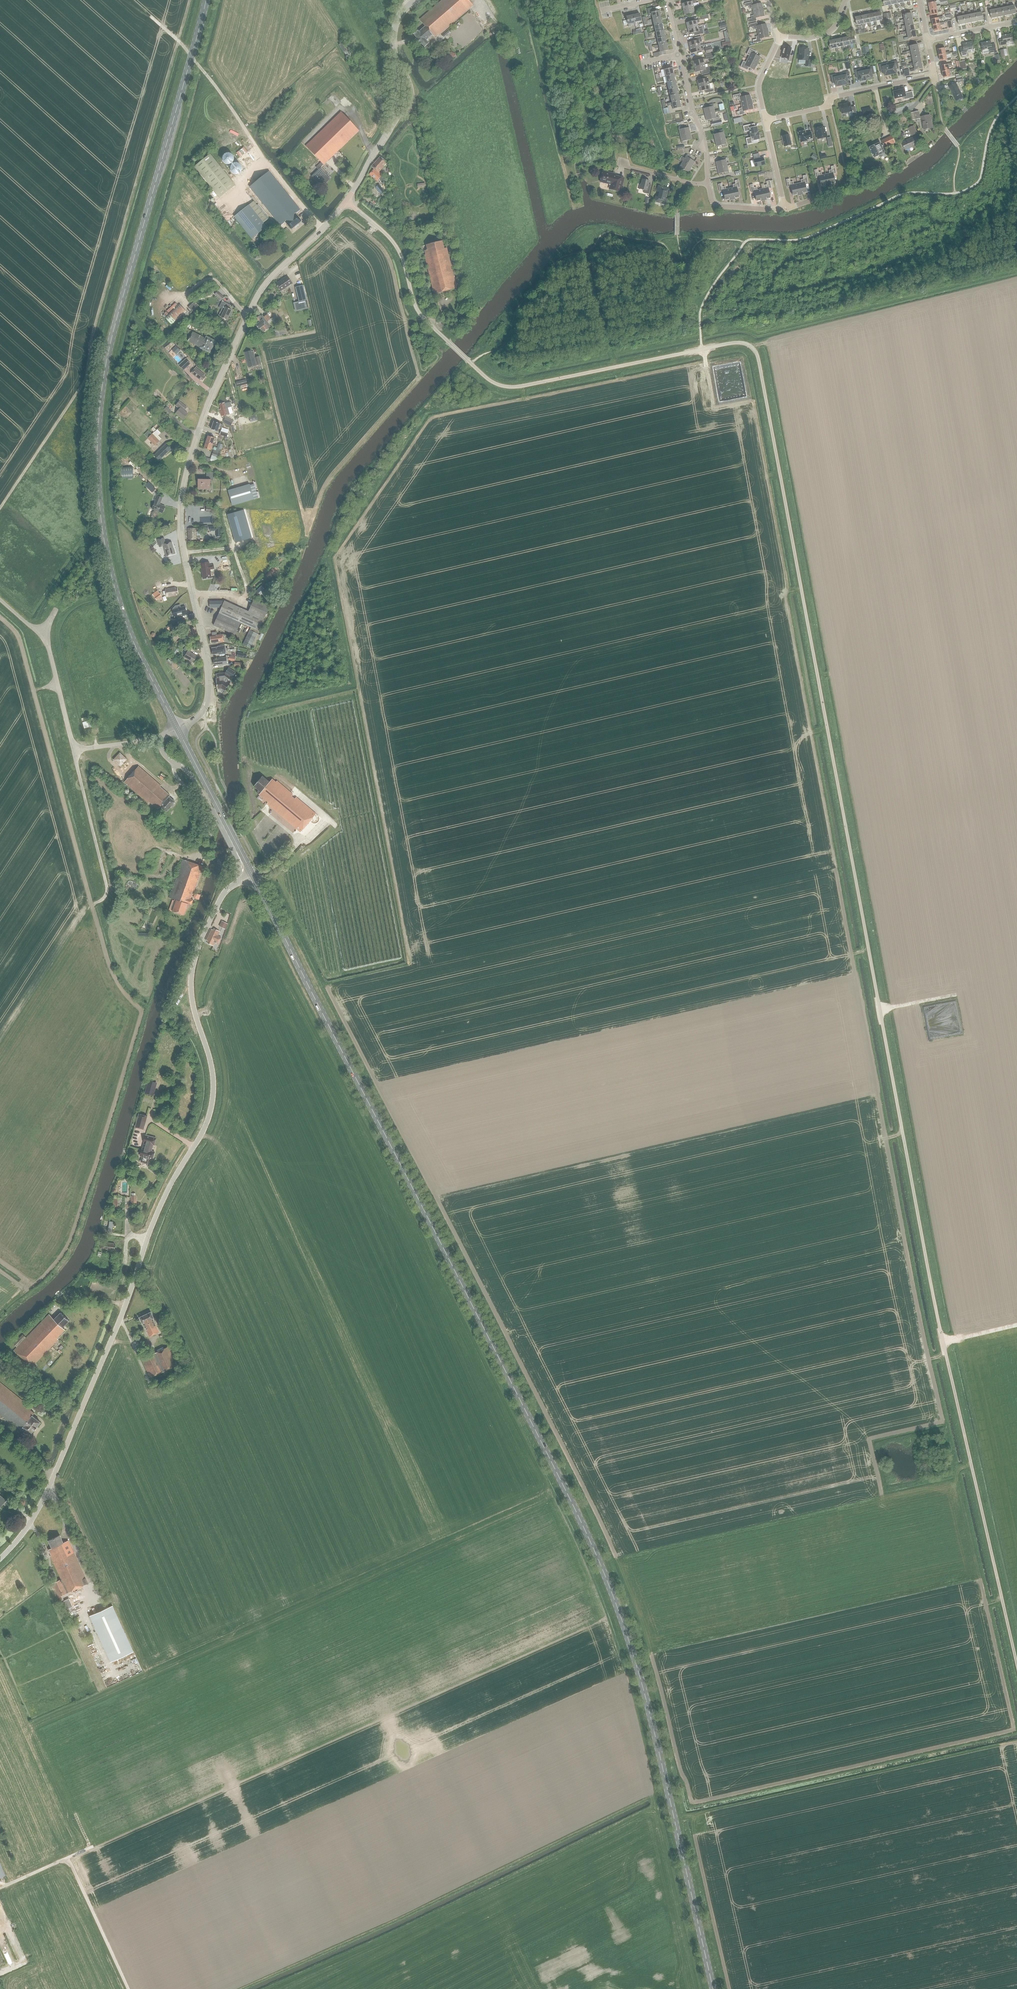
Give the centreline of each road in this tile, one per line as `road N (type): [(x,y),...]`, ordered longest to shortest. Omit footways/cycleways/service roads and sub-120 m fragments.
road 1 (unclassified): [(1016,1668),(930,1285),(757,354),(733,343),(500,386),(422,317),(393,241),(346,202)]
road 2 (primary): [(712,1988),(648,1713),(602,1572),(253,876)]
road 3 (primary): [(178,729),(111,575),(97,429),(110,344),(205,0)]
road 4 (tertiary): [(0,1559),(50,1486),(159,1209),(207,1122),(213,1073),(192,968),(221,899),(247,879)]
road 5 (tertiary): [(178,729),(201,713),(207,687),(180,528),(197,436),(259,294),(346,202)]
road 6 (tertiary): [(346,202),(392,119),(393,32),(414,0)]
road 7 (residential): [(765,122),(934,76)]
road 8 (unclassified): [(247,879),(194,779),(157,738)]
road 9 (primary): [(253,876),(178,729)]

